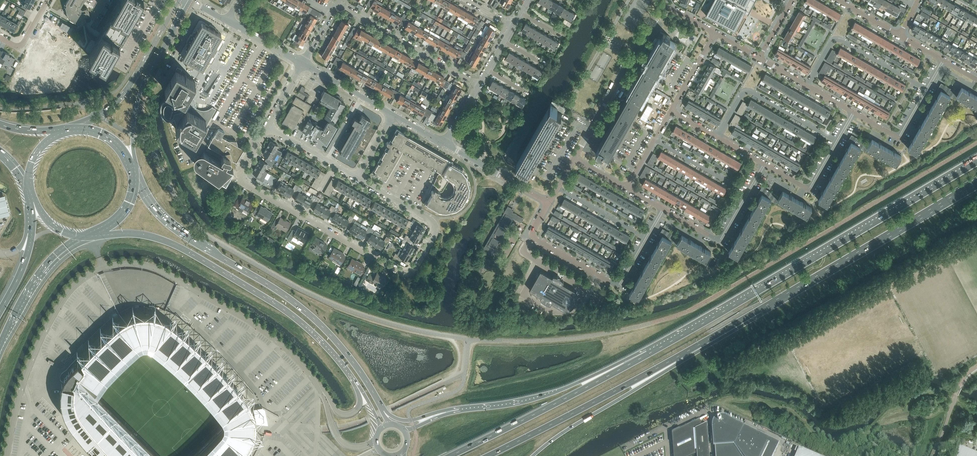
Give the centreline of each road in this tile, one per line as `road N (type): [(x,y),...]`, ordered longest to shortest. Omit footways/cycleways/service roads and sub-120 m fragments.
road 1 (trunk): [(976,162),(648,354)]
road 2 (trunk): [(101,233),(173,244),(279,307),(346,368),(381,428)]
road 3 (trunk): [(380,405),(316,320),(171,224),(134,174)]
road 4 (trunk): [(712,340),(976,184)]
road 5 (residential): [(437,231),(421,264),(402,275),(249,187),(243,169),(268,128)]
road 6 (trunk): [(487,455),(712,340)]
road 7 (trunk): [(648,354),(450,455)]
road 8 (trunk): [(533,455),(712,340)]
road 9 (trunk): [(648,354),(538,397),(459,410)]
road 10 (residential): [(648,240),(617,285),(533,237),(548,203)]
road 11 (residential): [(575,158),(661,2)]
road 12 (trunk): [(175,7),(122,96),(70,130)]
road 13 (residential): [(479,84),(337,2)]
road 14 (tertiary): [(133,146),(142,88),(192,0)]
road 15 (residential): [(717,139),(749,91),(835,142)]
road 16 (residential): [(807,86),(841,40),(926,89)]
road 17 (trunk): [(0,346),(42,273),(85,236)]
road 18 (residential): [(548,203),(444,144)]

